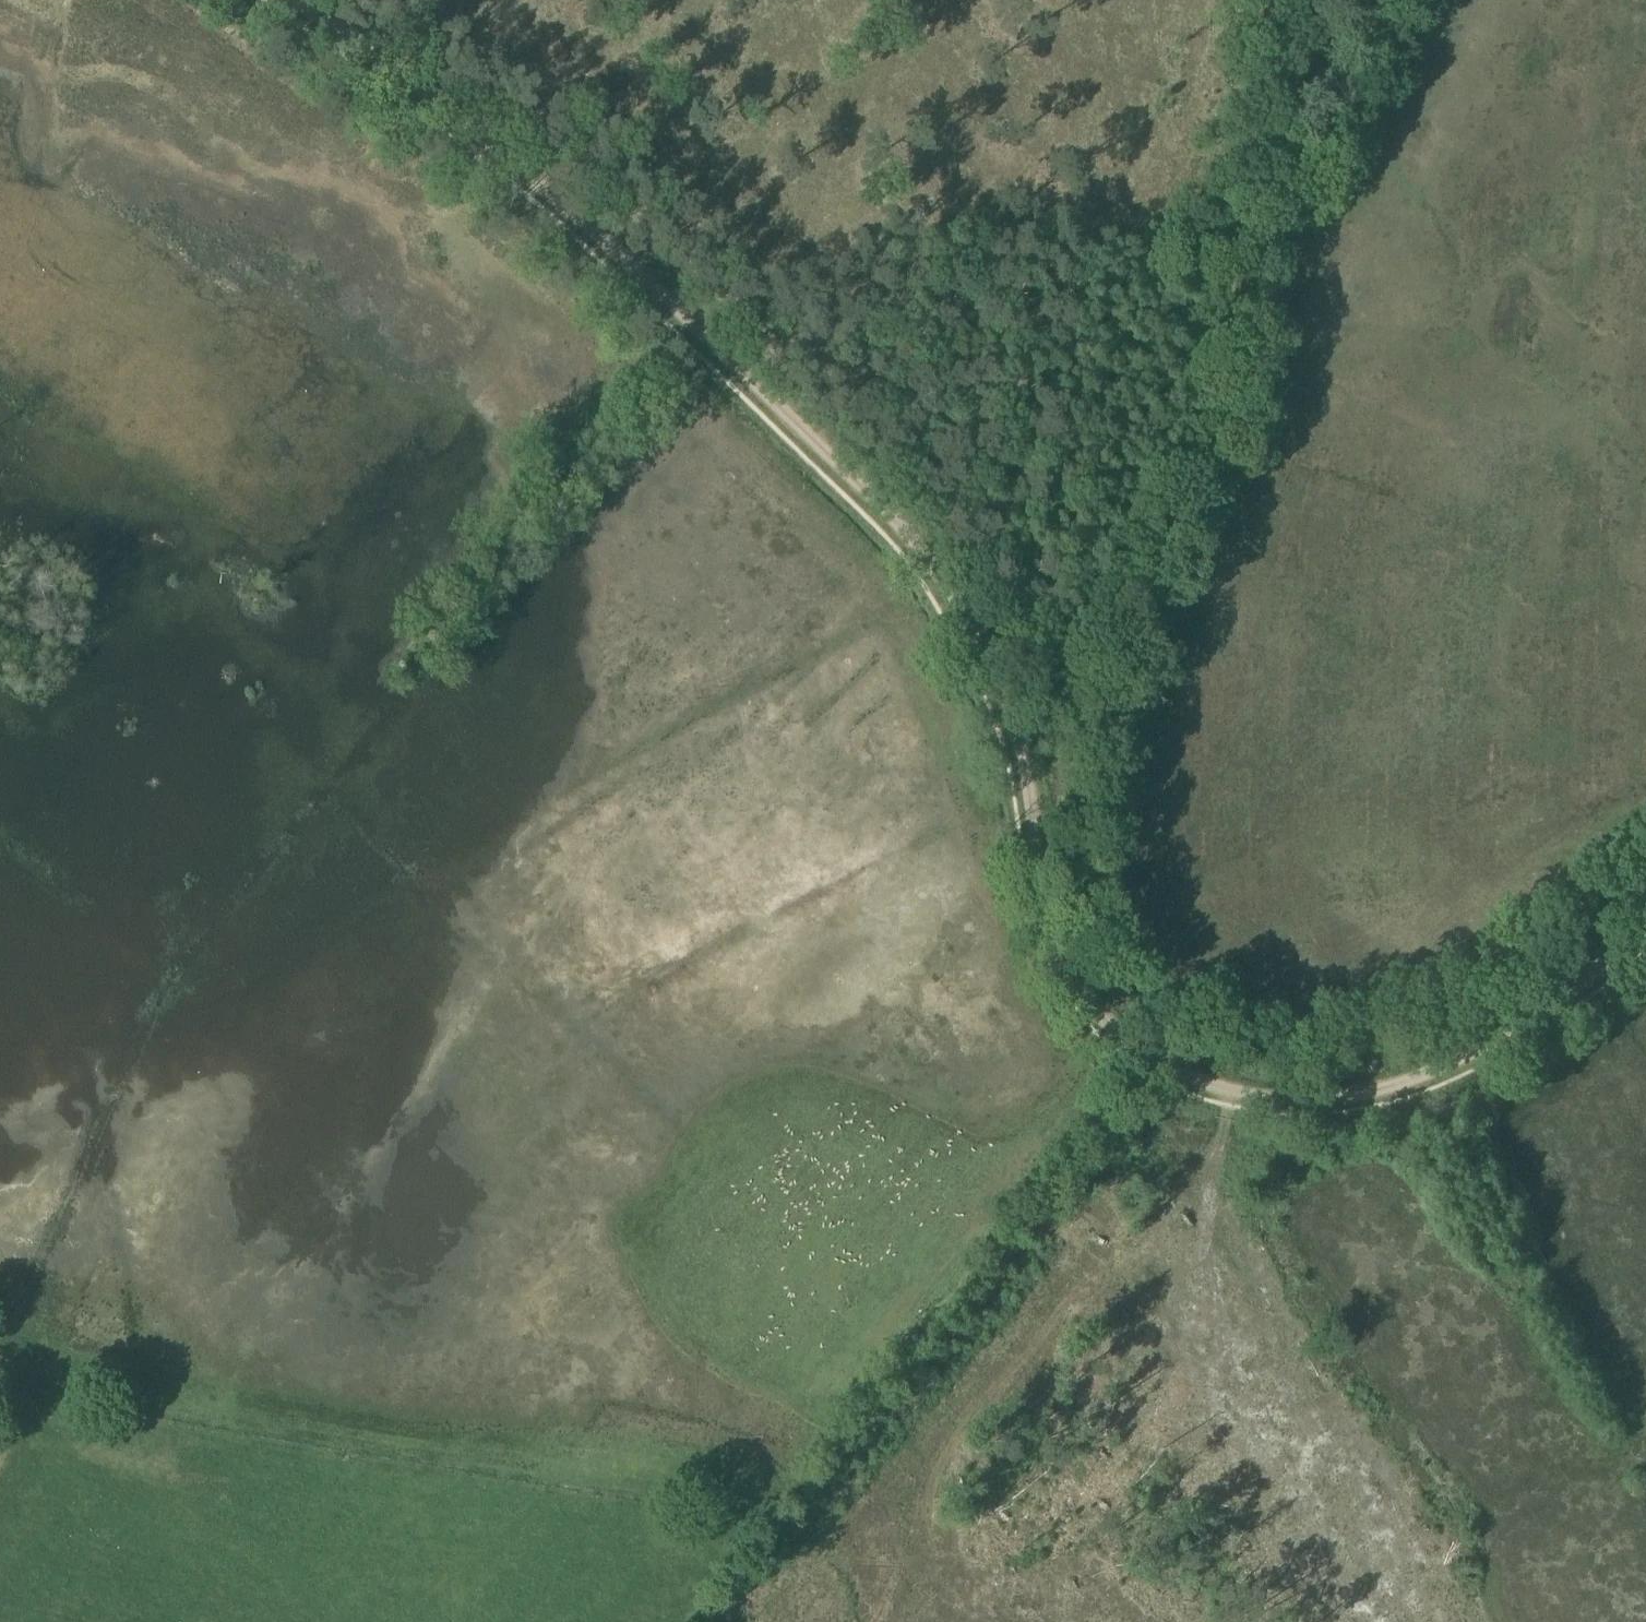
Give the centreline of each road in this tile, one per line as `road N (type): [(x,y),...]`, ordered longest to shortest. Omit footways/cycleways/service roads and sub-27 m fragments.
road 1 (track): [(1000,691),(949,590),(799,426),(308,0)]
road 2 (track): [(1645,933),(1533,1020),(1450,1070),(1367,1097),(1299,1102),(1224,1092),(1127,1039),(1082,991),(1059,949),(1038,887),(1028,791),(1000,691)]

